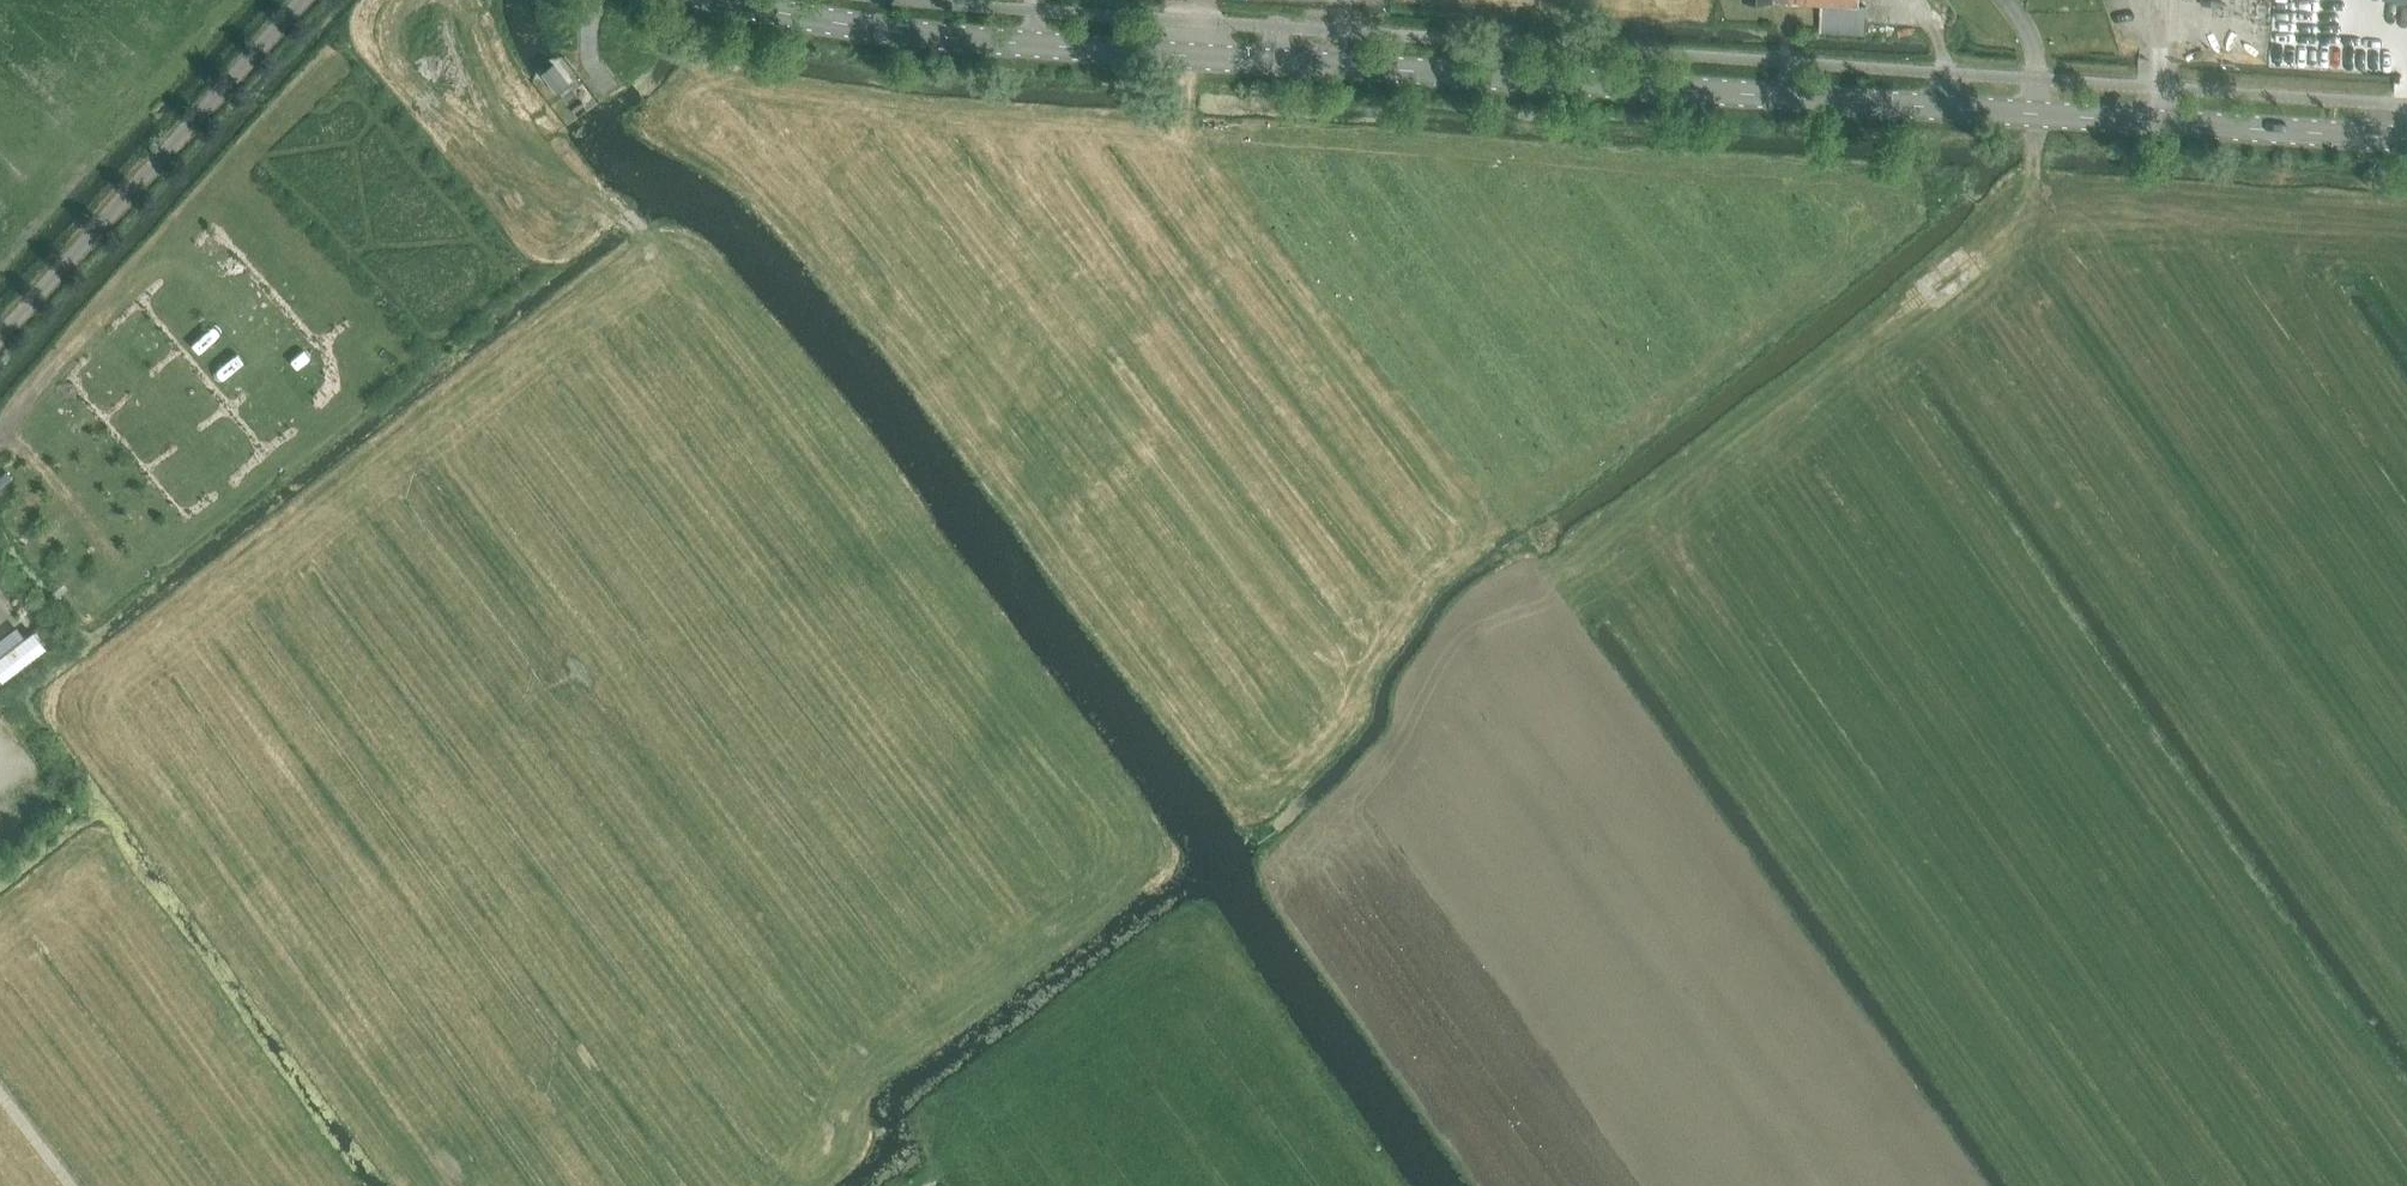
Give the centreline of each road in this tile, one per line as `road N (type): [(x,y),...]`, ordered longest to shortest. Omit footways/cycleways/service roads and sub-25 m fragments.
road 1 (secondary): [(2406,139),(980,40),(717,0)]

